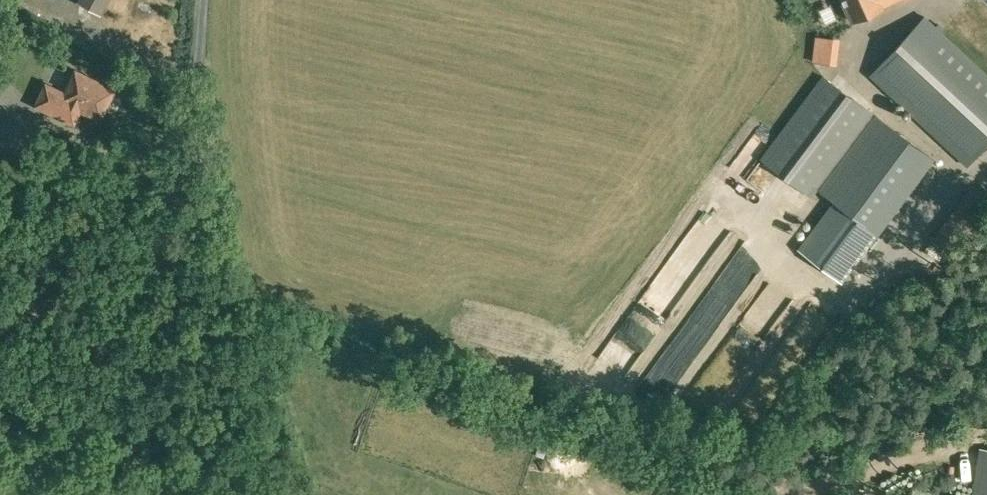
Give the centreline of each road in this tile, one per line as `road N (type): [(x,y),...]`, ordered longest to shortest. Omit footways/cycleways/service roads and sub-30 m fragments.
road 1 (track): [(626,309),(509,479),(299,418)]
road 2 (track): [(721,212),(701,199),(626,309),(613,295),(586,291),(523,367)]
road 3 (track): [(107,154),(153,153),(200,125),(211,81),(195,62),(204,0)]
road 4 (track): [(986,443),(824,494)]

